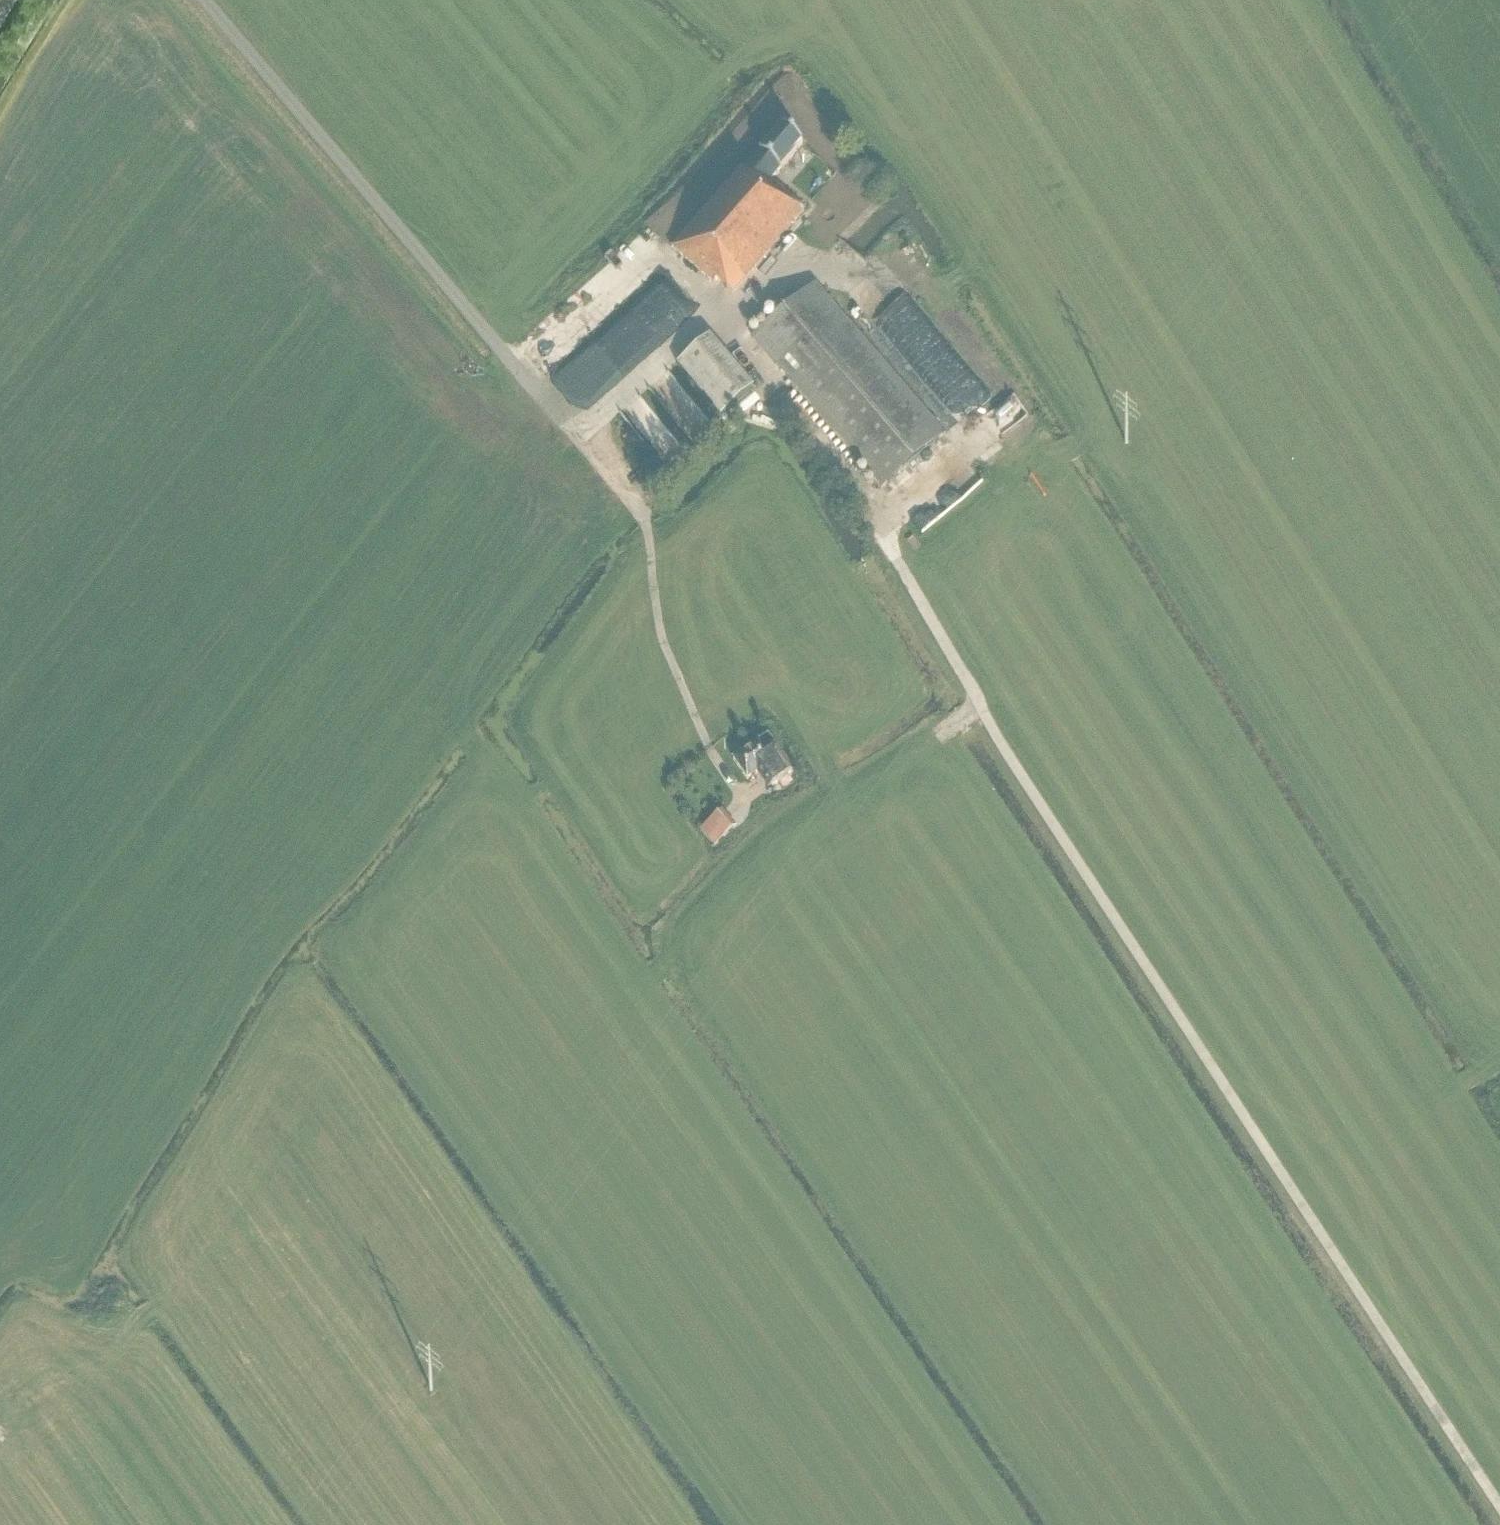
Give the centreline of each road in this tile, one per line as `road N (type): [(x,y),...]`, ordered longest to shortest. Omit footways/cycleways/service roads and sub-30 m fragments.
road 1 (track): [(897,554),(964,682),(1499,1508)]

